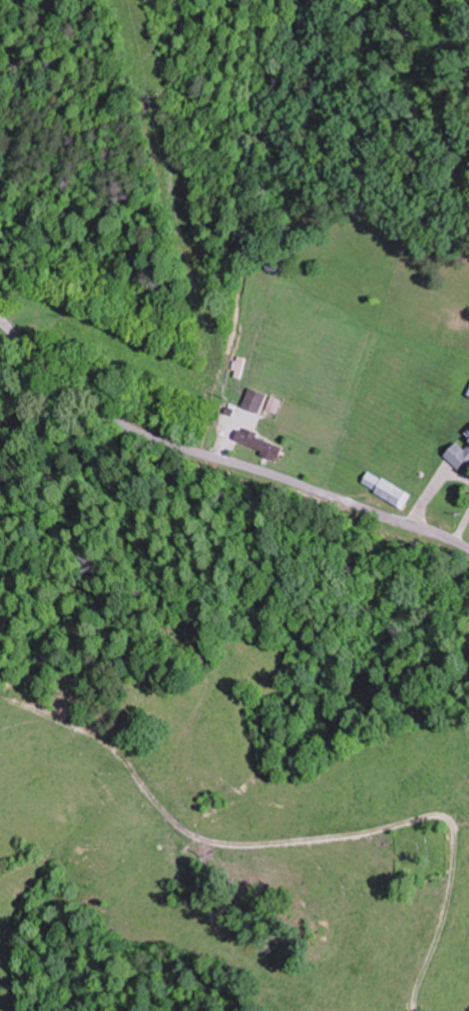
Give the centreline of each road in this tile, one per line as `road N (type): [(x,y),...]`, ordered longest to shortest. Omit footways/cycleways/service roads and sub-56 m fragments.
road 1 (residential): [(0,318),(114,420),(468,550)]

